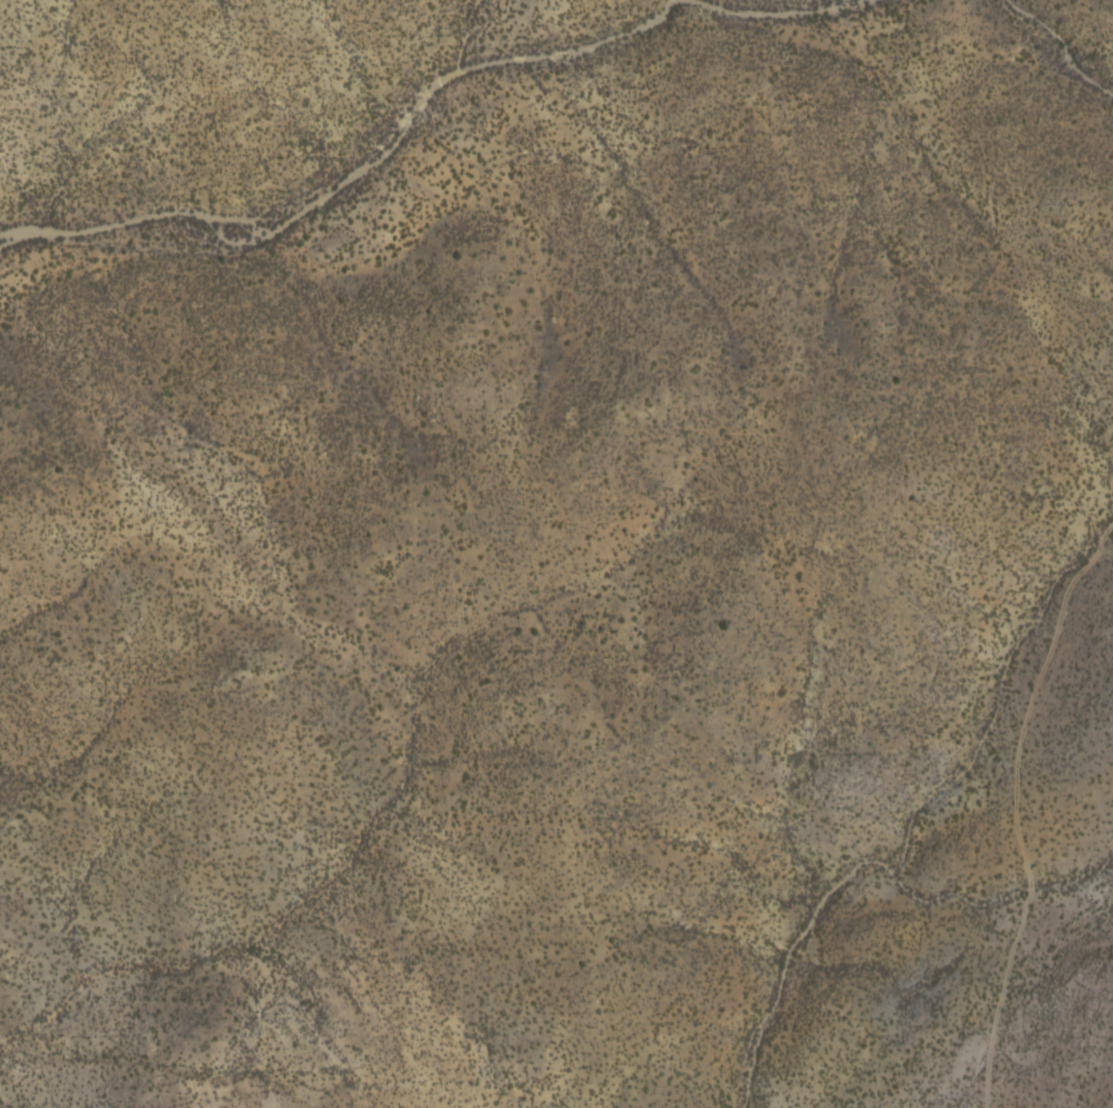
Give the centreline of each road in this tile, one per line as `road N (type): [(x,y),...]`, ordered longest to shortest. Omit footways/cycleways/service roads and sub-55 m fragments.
road 1 (track): [(994,1107),(1031,896),(1019,808),(1022,719),(1078,578),(1112,538)]

